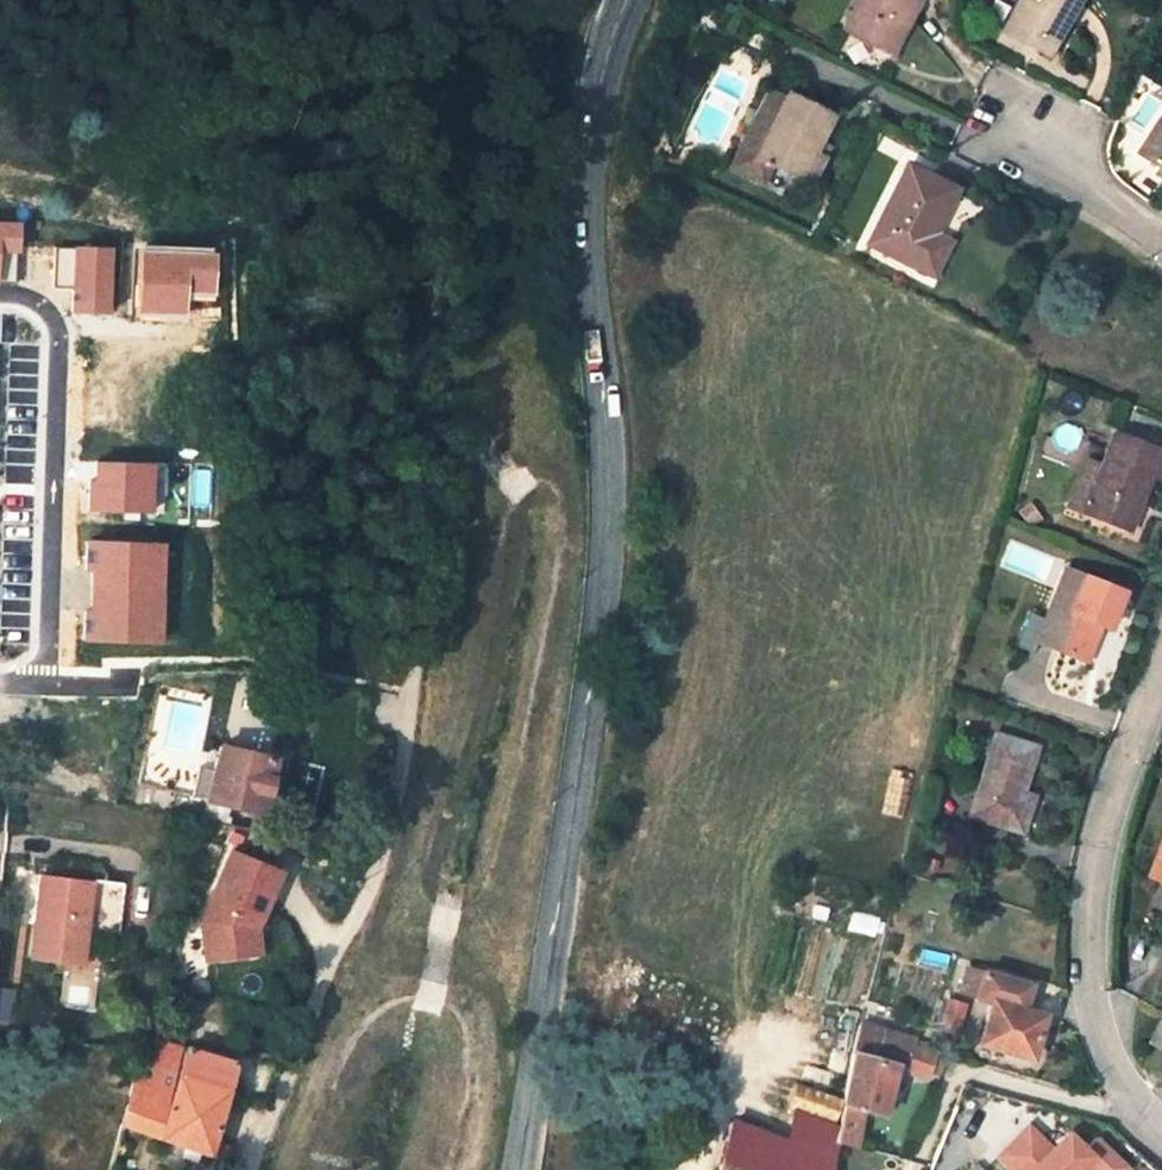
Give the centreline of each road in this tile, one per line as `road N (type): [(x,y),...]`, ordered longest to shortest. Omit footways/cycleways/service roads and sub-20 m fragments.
road 1 (tertiary): [(631,0),(589,123),(601,497),(519,1169)]
road 2 (residential): [(0,682),(47,683),(58,337),(47,314),(27,297),(0,296)]
road 3 (residential): [(1161,681),(1111,809),(1089,949),(1112,1063),(1155,1126)]
road 4 (track): [(250,1169),(345,940)]
road 5 (residential): [(1034,131),(1161,237)]

